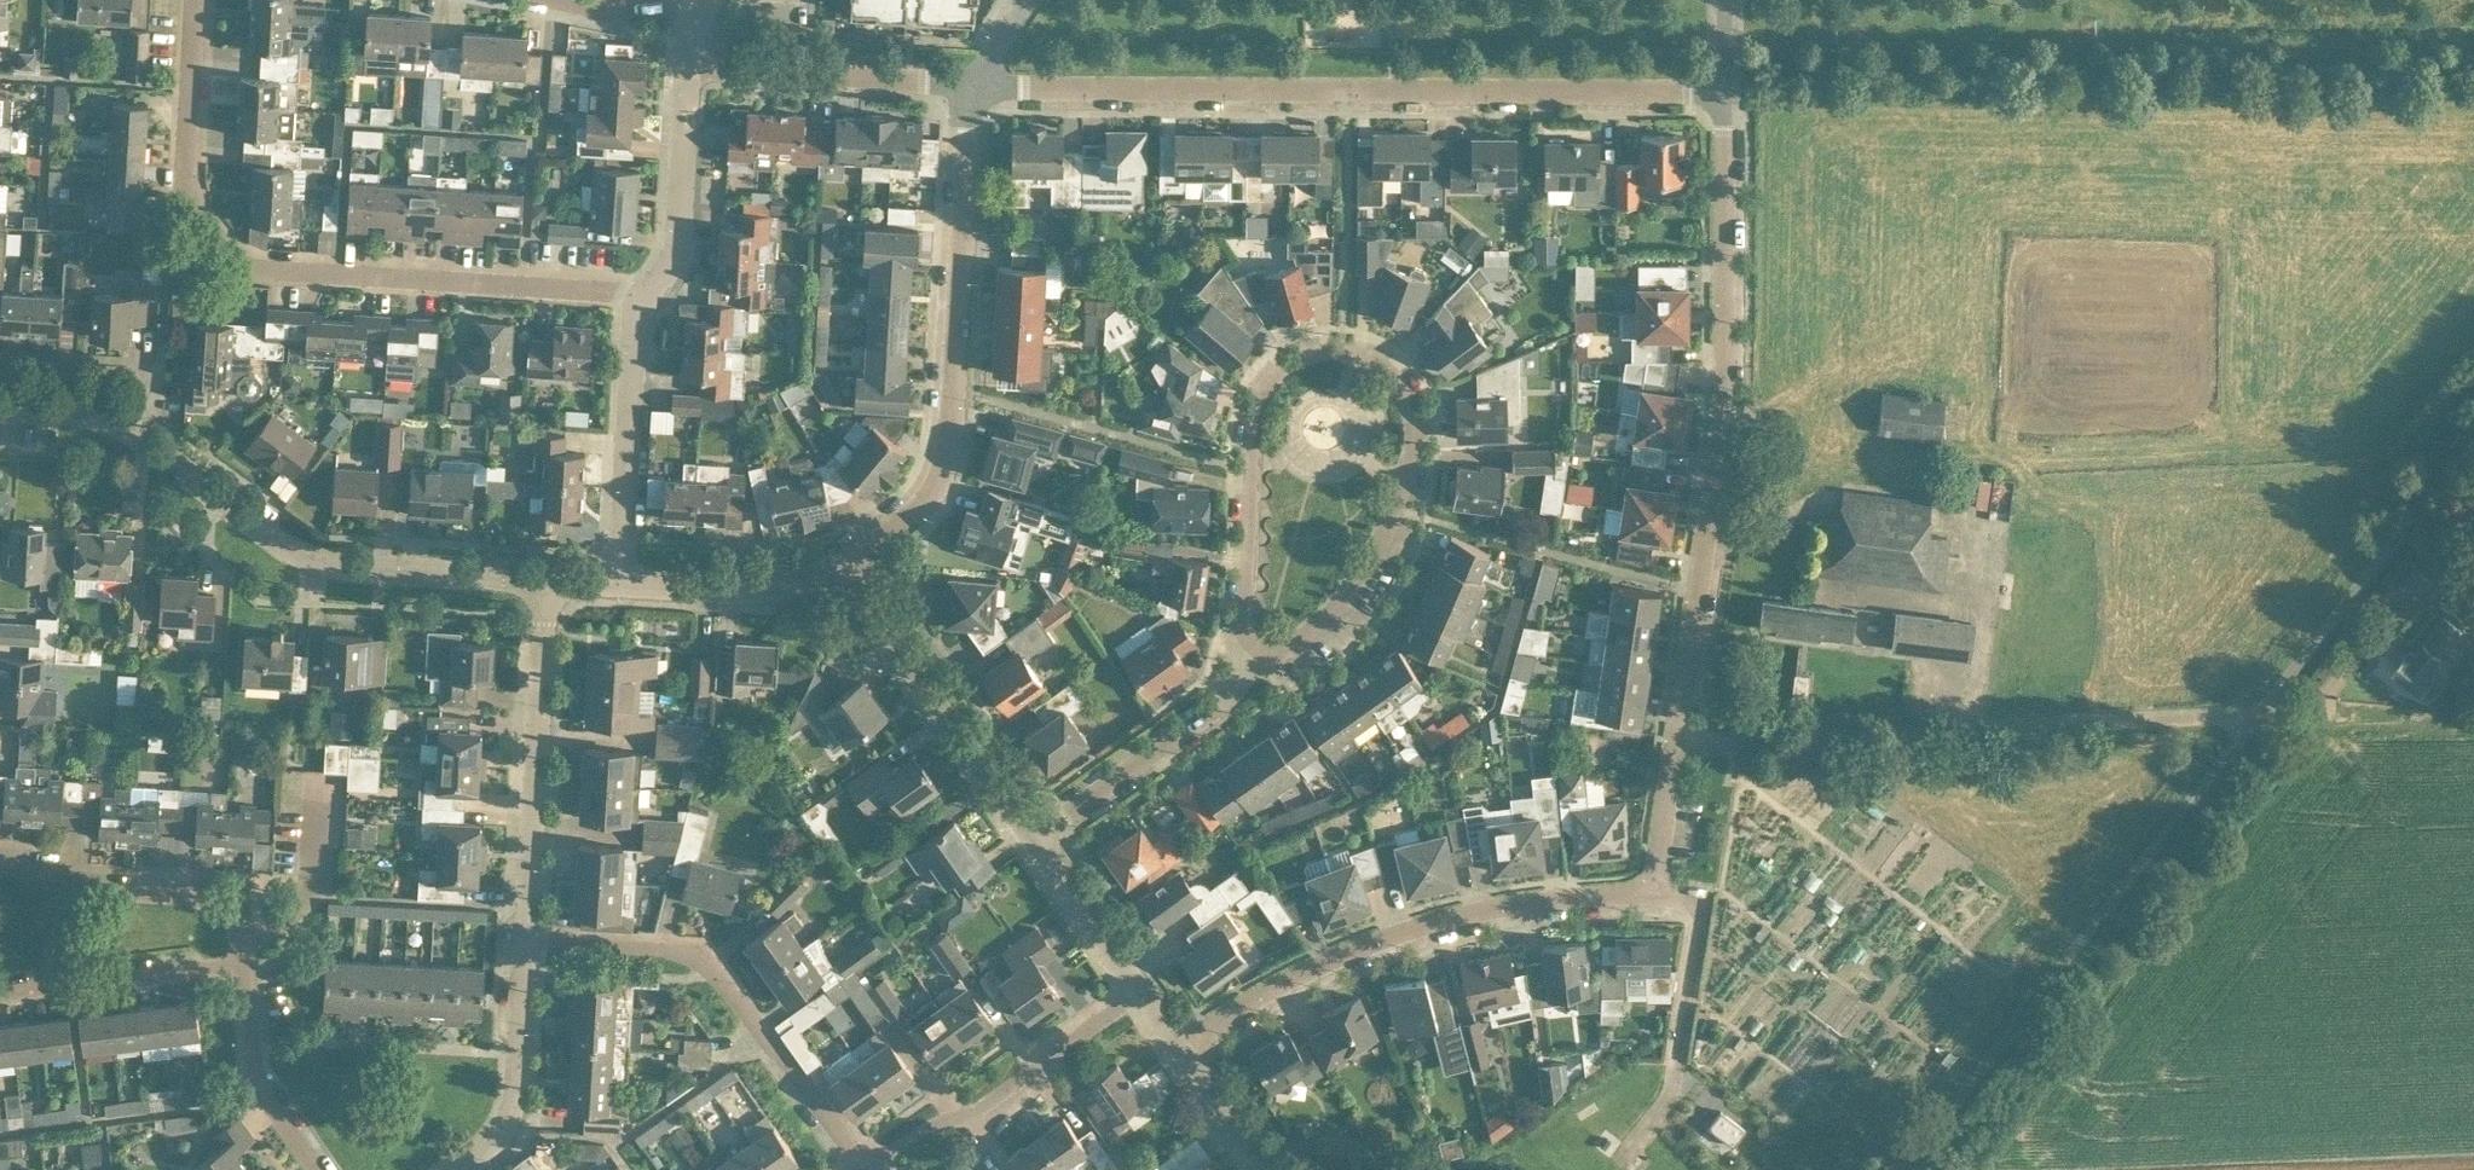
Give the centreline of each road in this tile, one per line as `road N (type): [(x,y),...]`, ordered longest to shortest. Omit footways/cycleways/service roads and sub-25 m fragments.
road 1 (residential): [(1724,90),(978,84)]
road 2 (residential): [(1257,650),(1297,641),(1332,610),(1395,508),(1414,447),(1413,413),(1403,386),(1370,360),(1314,354),(1270,384),(1254,422),(1243,629)]
road 3 (unclassified): [(641,296),(241,264),(184,193),(193,0)]
road 4 (residential): [(1676,743),(1725,416),(1724,90)]
road 5 (residential): [(1676,743),(2261,712)]
road 6 (residential): [(978,84),(966,115),(948,447),(938,480),(917,506),(839,562)]
road 7 (residential): [(1180,1046),(1272,989),(1415,927),(1555,898),(1652,894)]
road 8 (residential): [(544,578),(329,565),(300,555),(135,433)]
road 9 (unclassified): [(865,1169),(790,1064),(690,954),(525,940)]
road 10 (unclassified): [(525,940),(544,578)]
road 11 (residential): [(1031,837),(839,562)]
road 12 (residential): [(865,1169),(923,1130),(985,1104),(1141,991)]
road 13 (residential): [(1652,894),(1691,900),(1700,924),(1674,1091),(1626,1157)]
road 14 (residential): [(1031,837),(1220,705),(1257,650)]
road 15 (residential): [(978,84),(688,68)]
road 16 (residential): [(243,964),(231,921),(204,900),(100,891),(64,871),(0,867)]
road 17 (residential): [(620,583),(641,296)]
road 18 (unclassified): [(459,1169),(509,1116),(525,940)]
road 19 (residential): [(0,993),(243,964)]
road 20 (residential): [(641,296),(671,261),(678,234),(688,68)]
road 21 (residential): [(318,1169),(258,1080),(243,964)]
road 22 (residential): [(839,562),(770,589),(620,583)]
road 23 (residential): [(1141,991),(1031,837)]
road 24 (residential): [(1652,894),(1676,743)]
road 25 (residential): [(1268,1169),(1180,1046)]
road 26 (residential): [(135,433),(81,411),(0,406)]
road 27 (residential): [(704,9),(584,0)]

